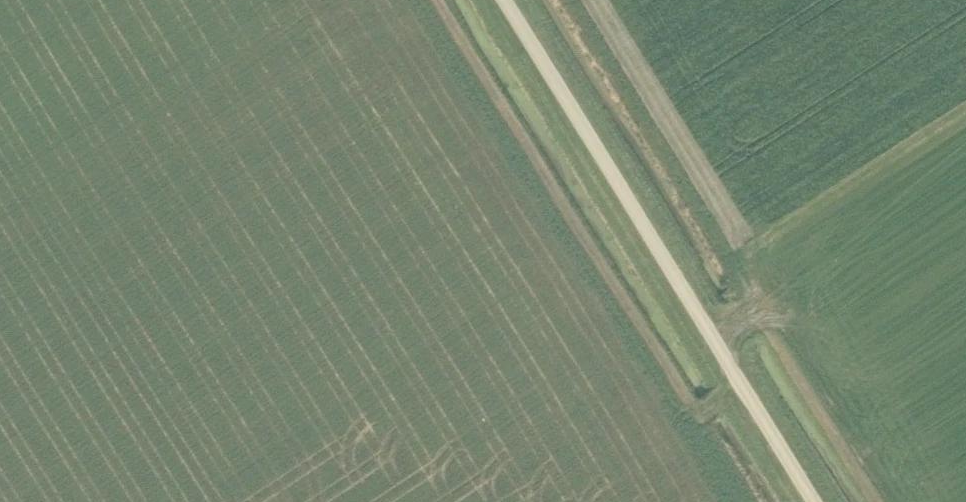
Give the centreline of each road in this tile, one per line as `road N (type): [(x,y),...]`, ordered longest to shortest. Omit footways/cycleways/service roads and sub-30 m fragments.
road 1 (unclassified): [(816,501),(504,0)]

